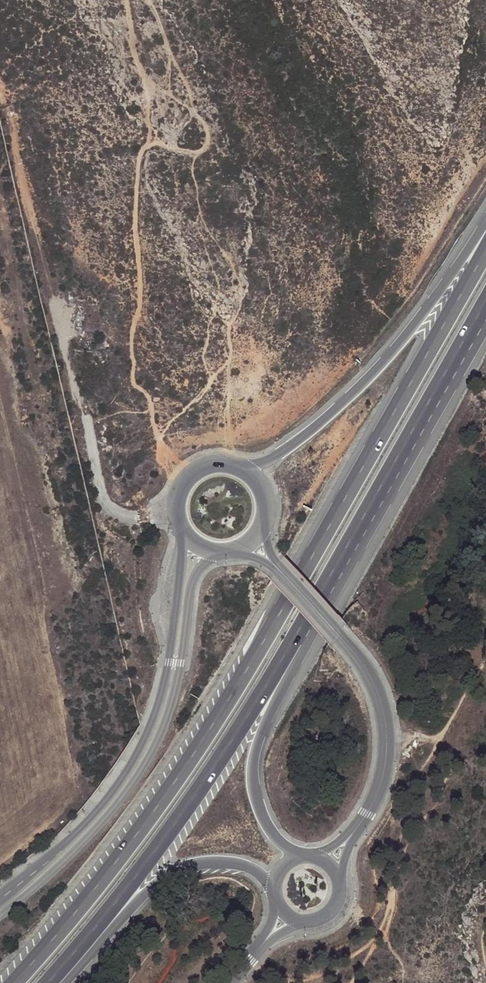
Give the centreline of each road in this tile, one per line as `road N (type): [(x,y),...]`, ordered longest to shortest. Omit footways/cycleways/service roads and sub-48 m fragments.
road 1 (trunk): [(485,247),(195,750),(13,982)]
road 2 (trunk): [(48,982),(171,830),(262,698),(411,445)]
road 3 (trunk): [(293,858),(261,816),(254,756),(411,445)]
road 4 (residential): [(0,916),(82,845),(148,760),(171,714),(196,577),(222,555)]
road 5 (track): [(190,477),(163,448),(151,403),(133,382),(131,333),(141,302),(135,209),(147,145)]
road 6 (trunk): [(485,221),(372,374),(249,473)]
road 7 (unclassified): [(359,824),(385,770),(386,717),(370,675),(250,542)]
road 8 (residential): [(182,535),(177,625),(158,711),(138,754),(72,837)]
road 9 (track): [(0,98),(82,416)]
road 10 (trunk): [(63,982),(137,898),(166,879),(221,865),(271,881)]
road 11 (unclassified): [(175,518),(118,512),(106,503),(82,416)]
road 12 (trunk): [(411,445),(485,312)]
road 13 (track): [(126,0),(149,84),(147,145)]
road 14 (track): [(485,657),(435,739),(385,736)]

